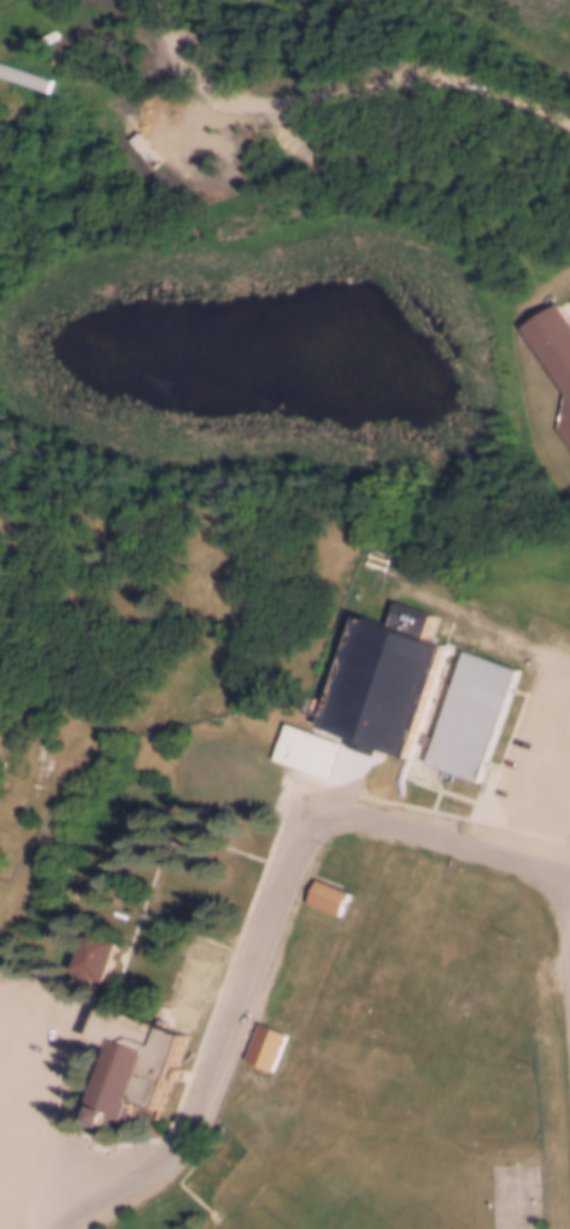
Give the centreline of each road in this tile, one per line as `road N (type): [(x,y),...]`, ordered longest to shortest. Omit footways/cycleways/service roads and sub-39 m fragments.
road 1 (residential): [(569,882),(355,814),(322,820),(305,837),(182,1139),(154,1167),(82,1207),(60,1228)]

